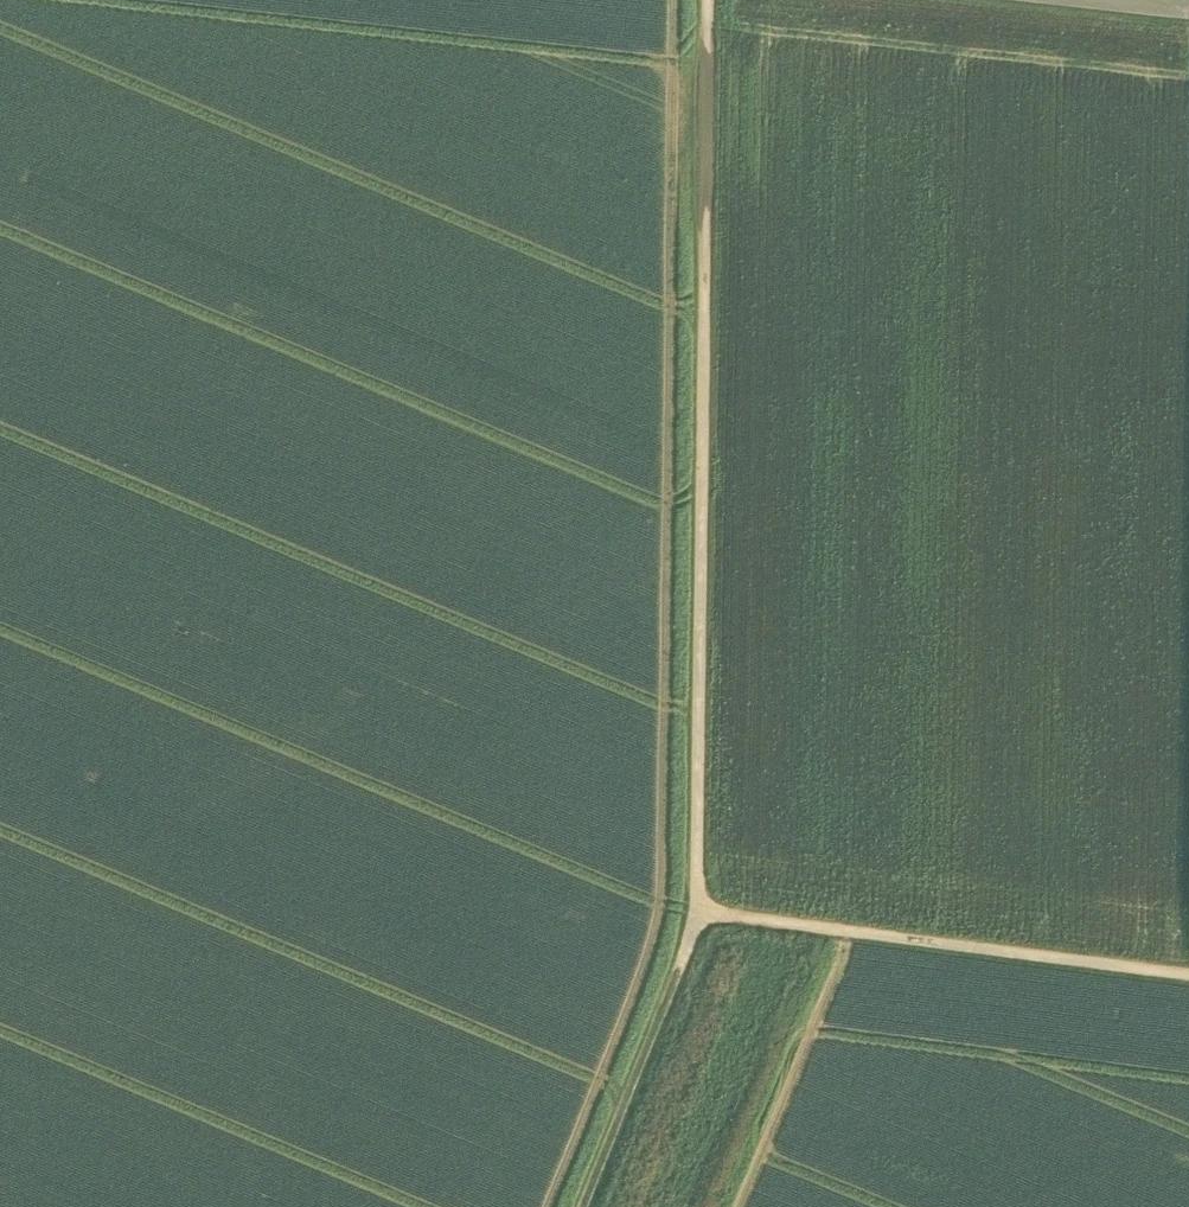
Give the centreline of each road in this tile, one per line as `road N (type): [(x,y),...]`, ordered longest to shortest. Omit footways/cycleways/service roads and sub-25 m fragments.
road 1 (track): [(1188,975),(697,911),(711,0)]
road 2 (track): [(697,911),(578,1206)]

